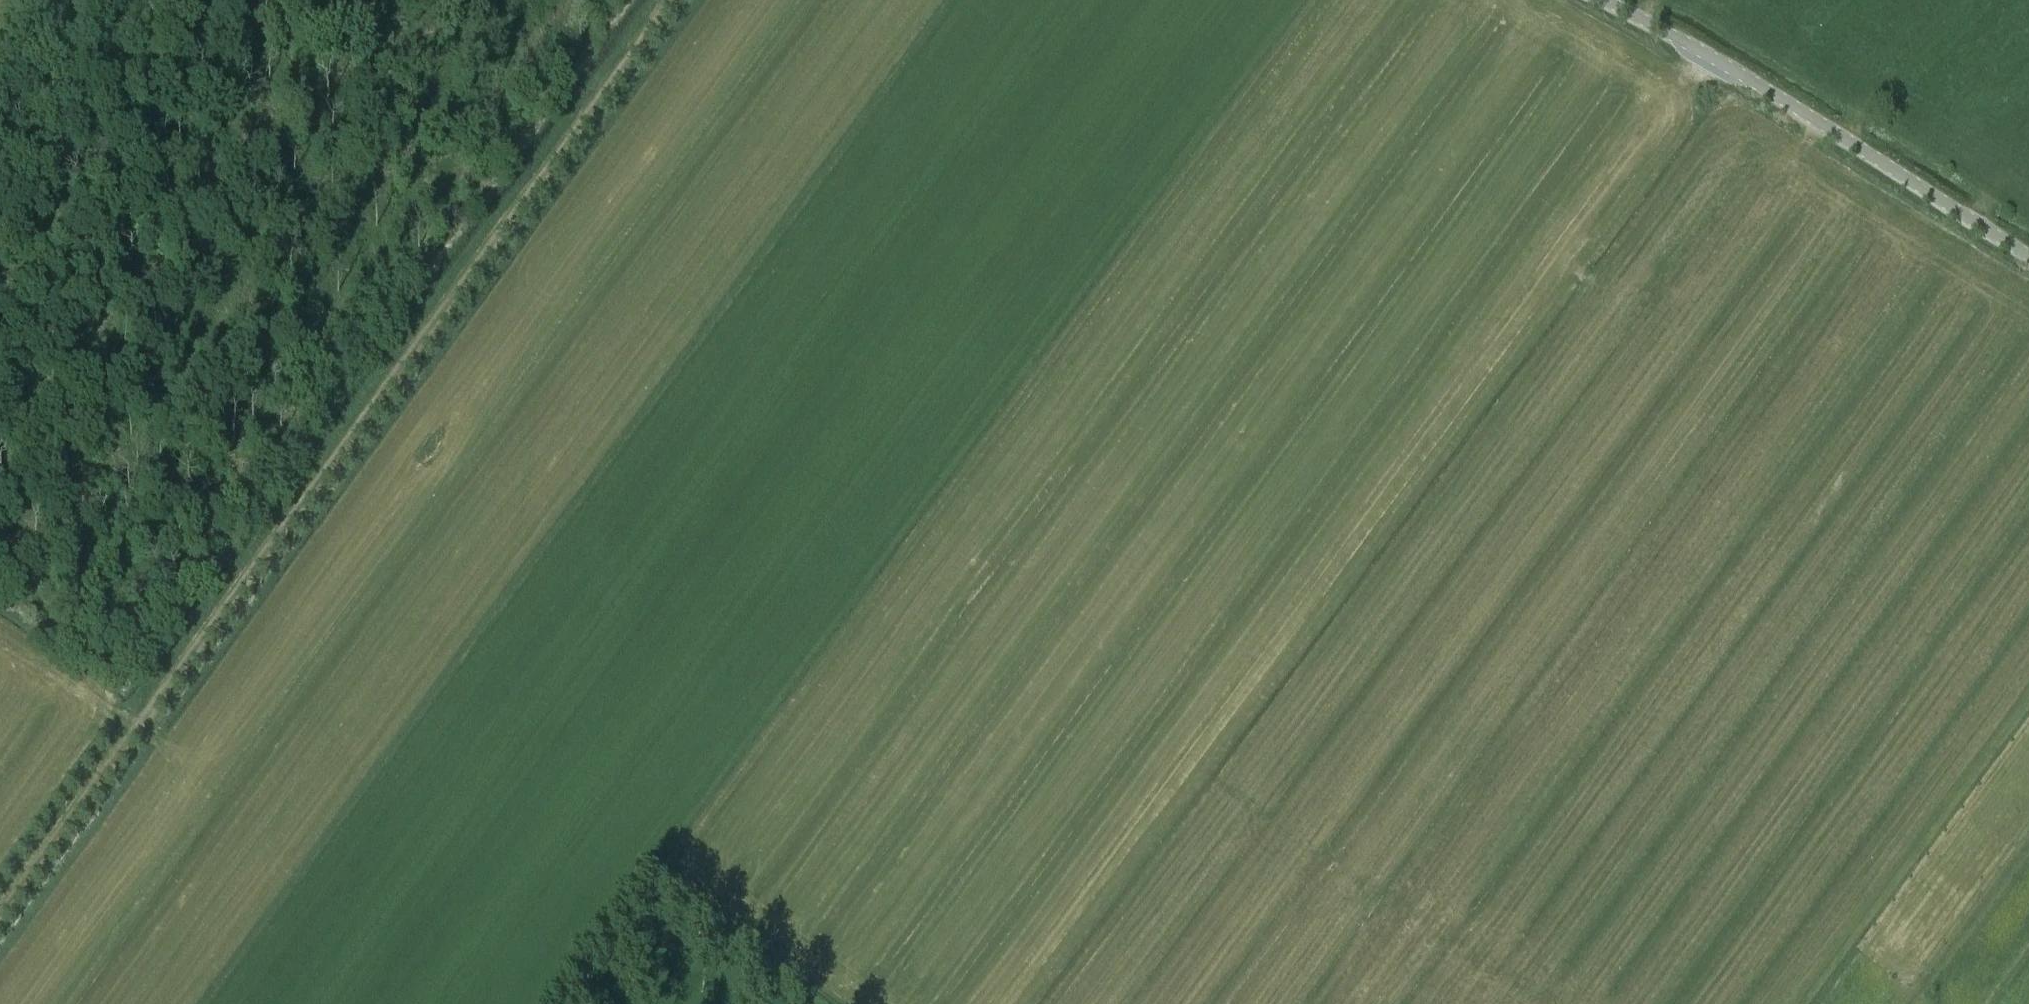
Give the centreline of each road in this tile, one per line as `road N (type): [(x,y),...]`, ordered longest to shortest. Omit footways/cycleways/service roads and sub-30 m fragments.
road 1 (track): [(0,912),(671,0)]
road 2 (unclassified): [(2028,257),(1606,0)]

